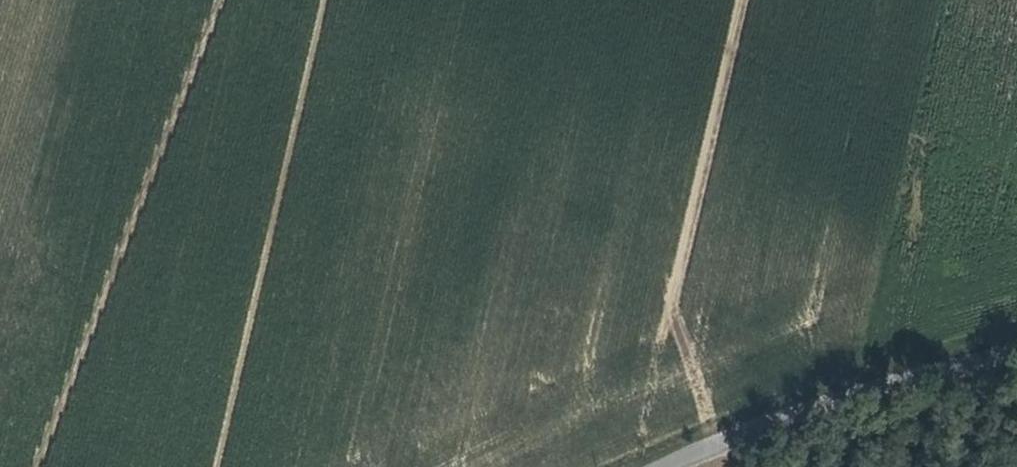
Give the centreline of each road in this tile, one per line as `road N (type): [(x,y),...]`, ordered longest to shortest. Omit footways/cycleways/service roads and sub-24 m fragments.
road 1 (unclassified): [(648,466),(908,372),(1016,348)]

